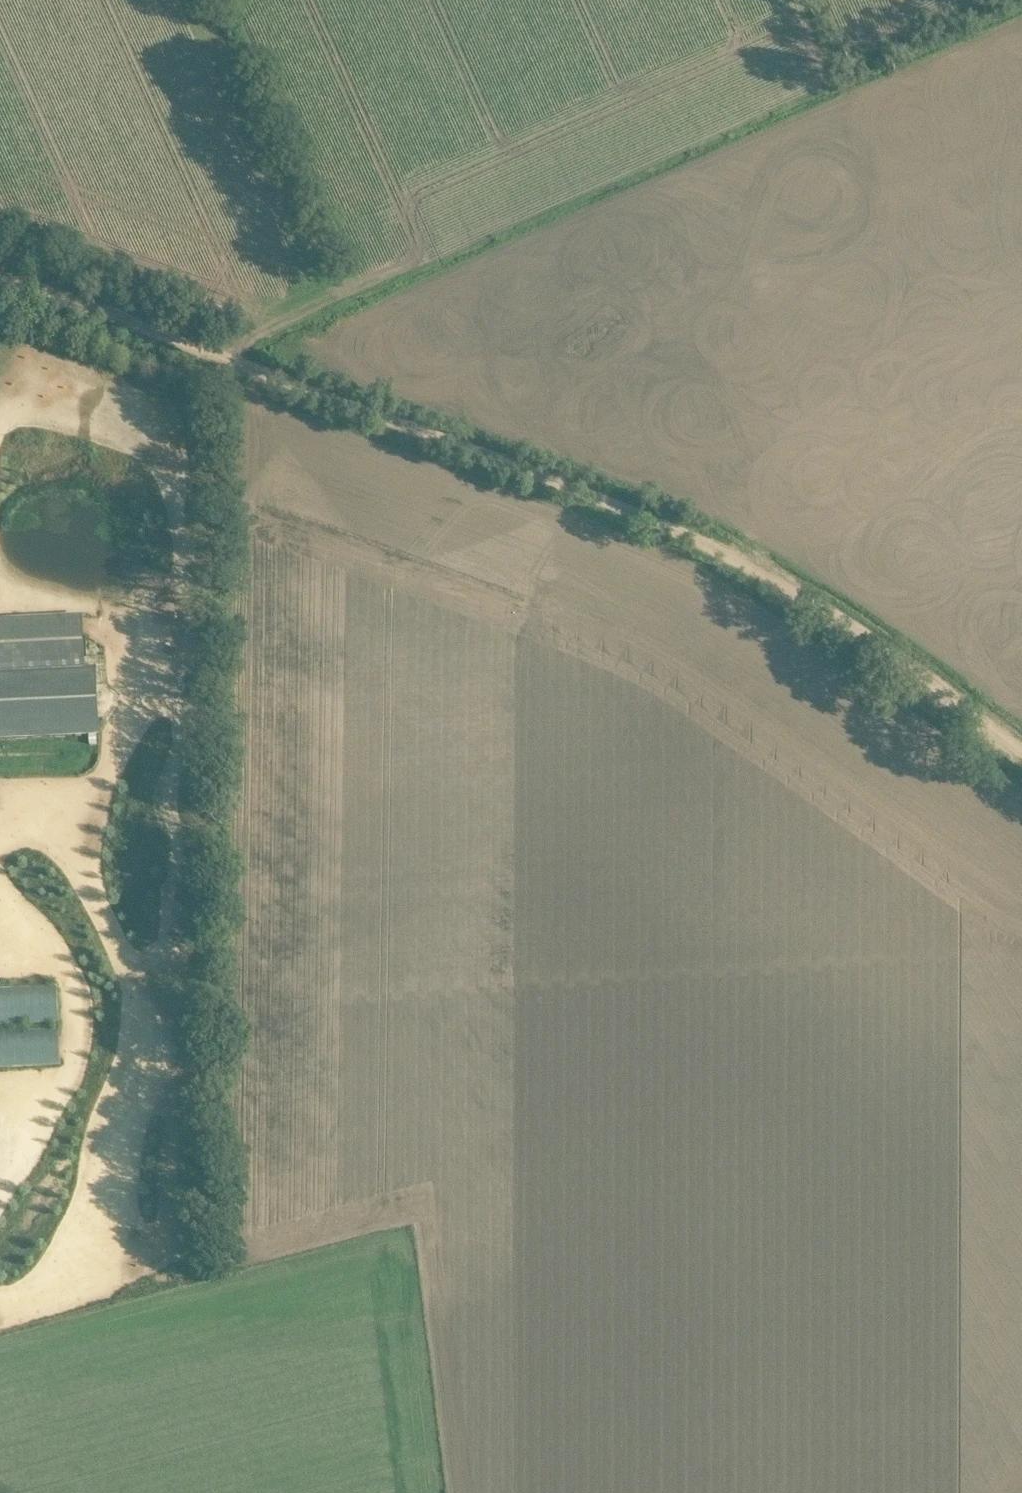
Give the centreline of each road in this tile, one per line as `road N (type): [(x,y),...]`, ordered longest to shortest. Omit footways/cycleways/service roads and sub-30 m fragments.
road 1 (unclassified): [(1021,750),(821,607),(714,549),(580,490),(0,275)]

